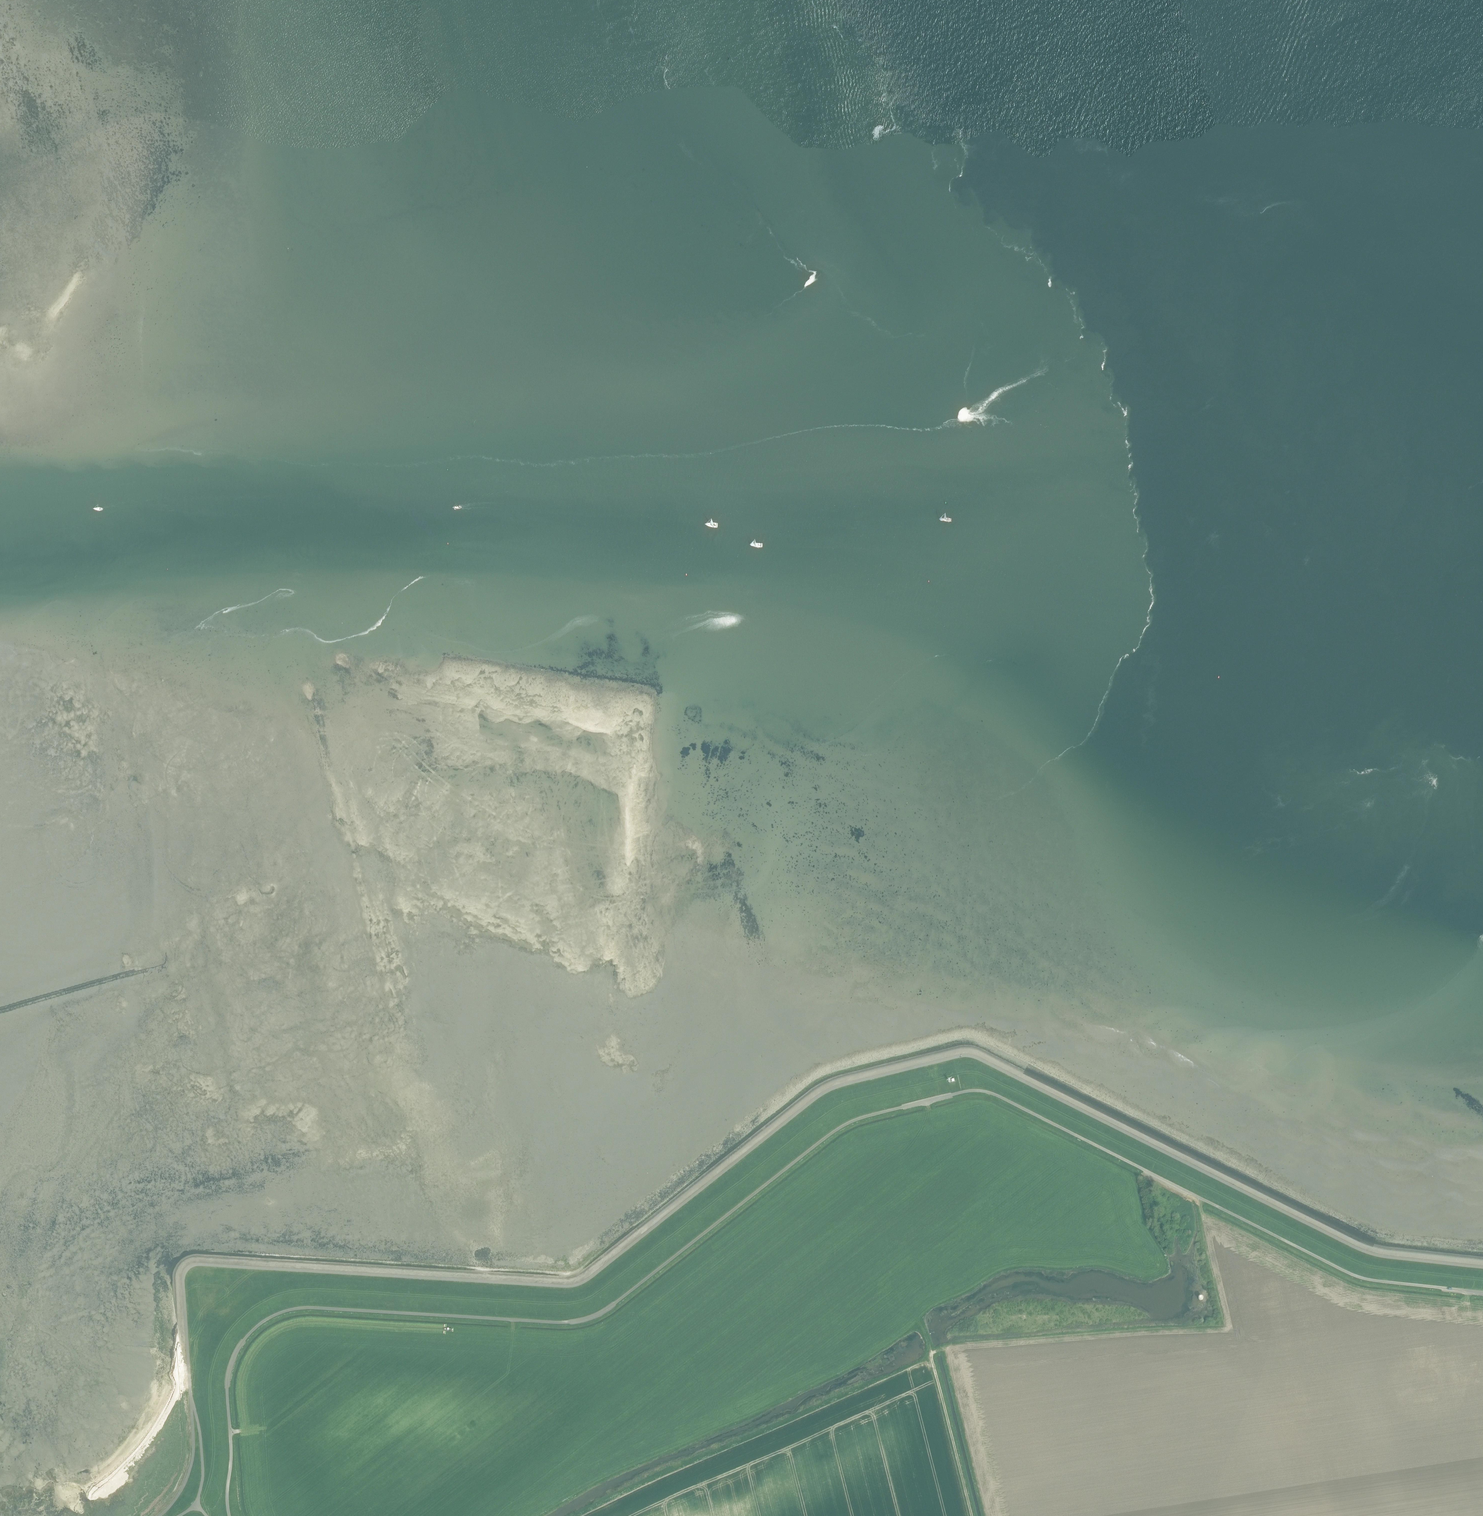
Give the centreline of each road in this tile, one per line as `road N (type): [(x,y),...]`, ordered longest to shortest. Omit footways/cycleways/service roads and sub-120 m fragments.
road 1 (unclassified): [(229,1515),(228,1377),(238,1348),(264,1321),(311,1308),(557,1323),(591,1318),(840,1128),(968,1091),(1004,1099),(1350,1274),(1482,1292)]
road 2 (track): [(931,1353),(972,1515)]

